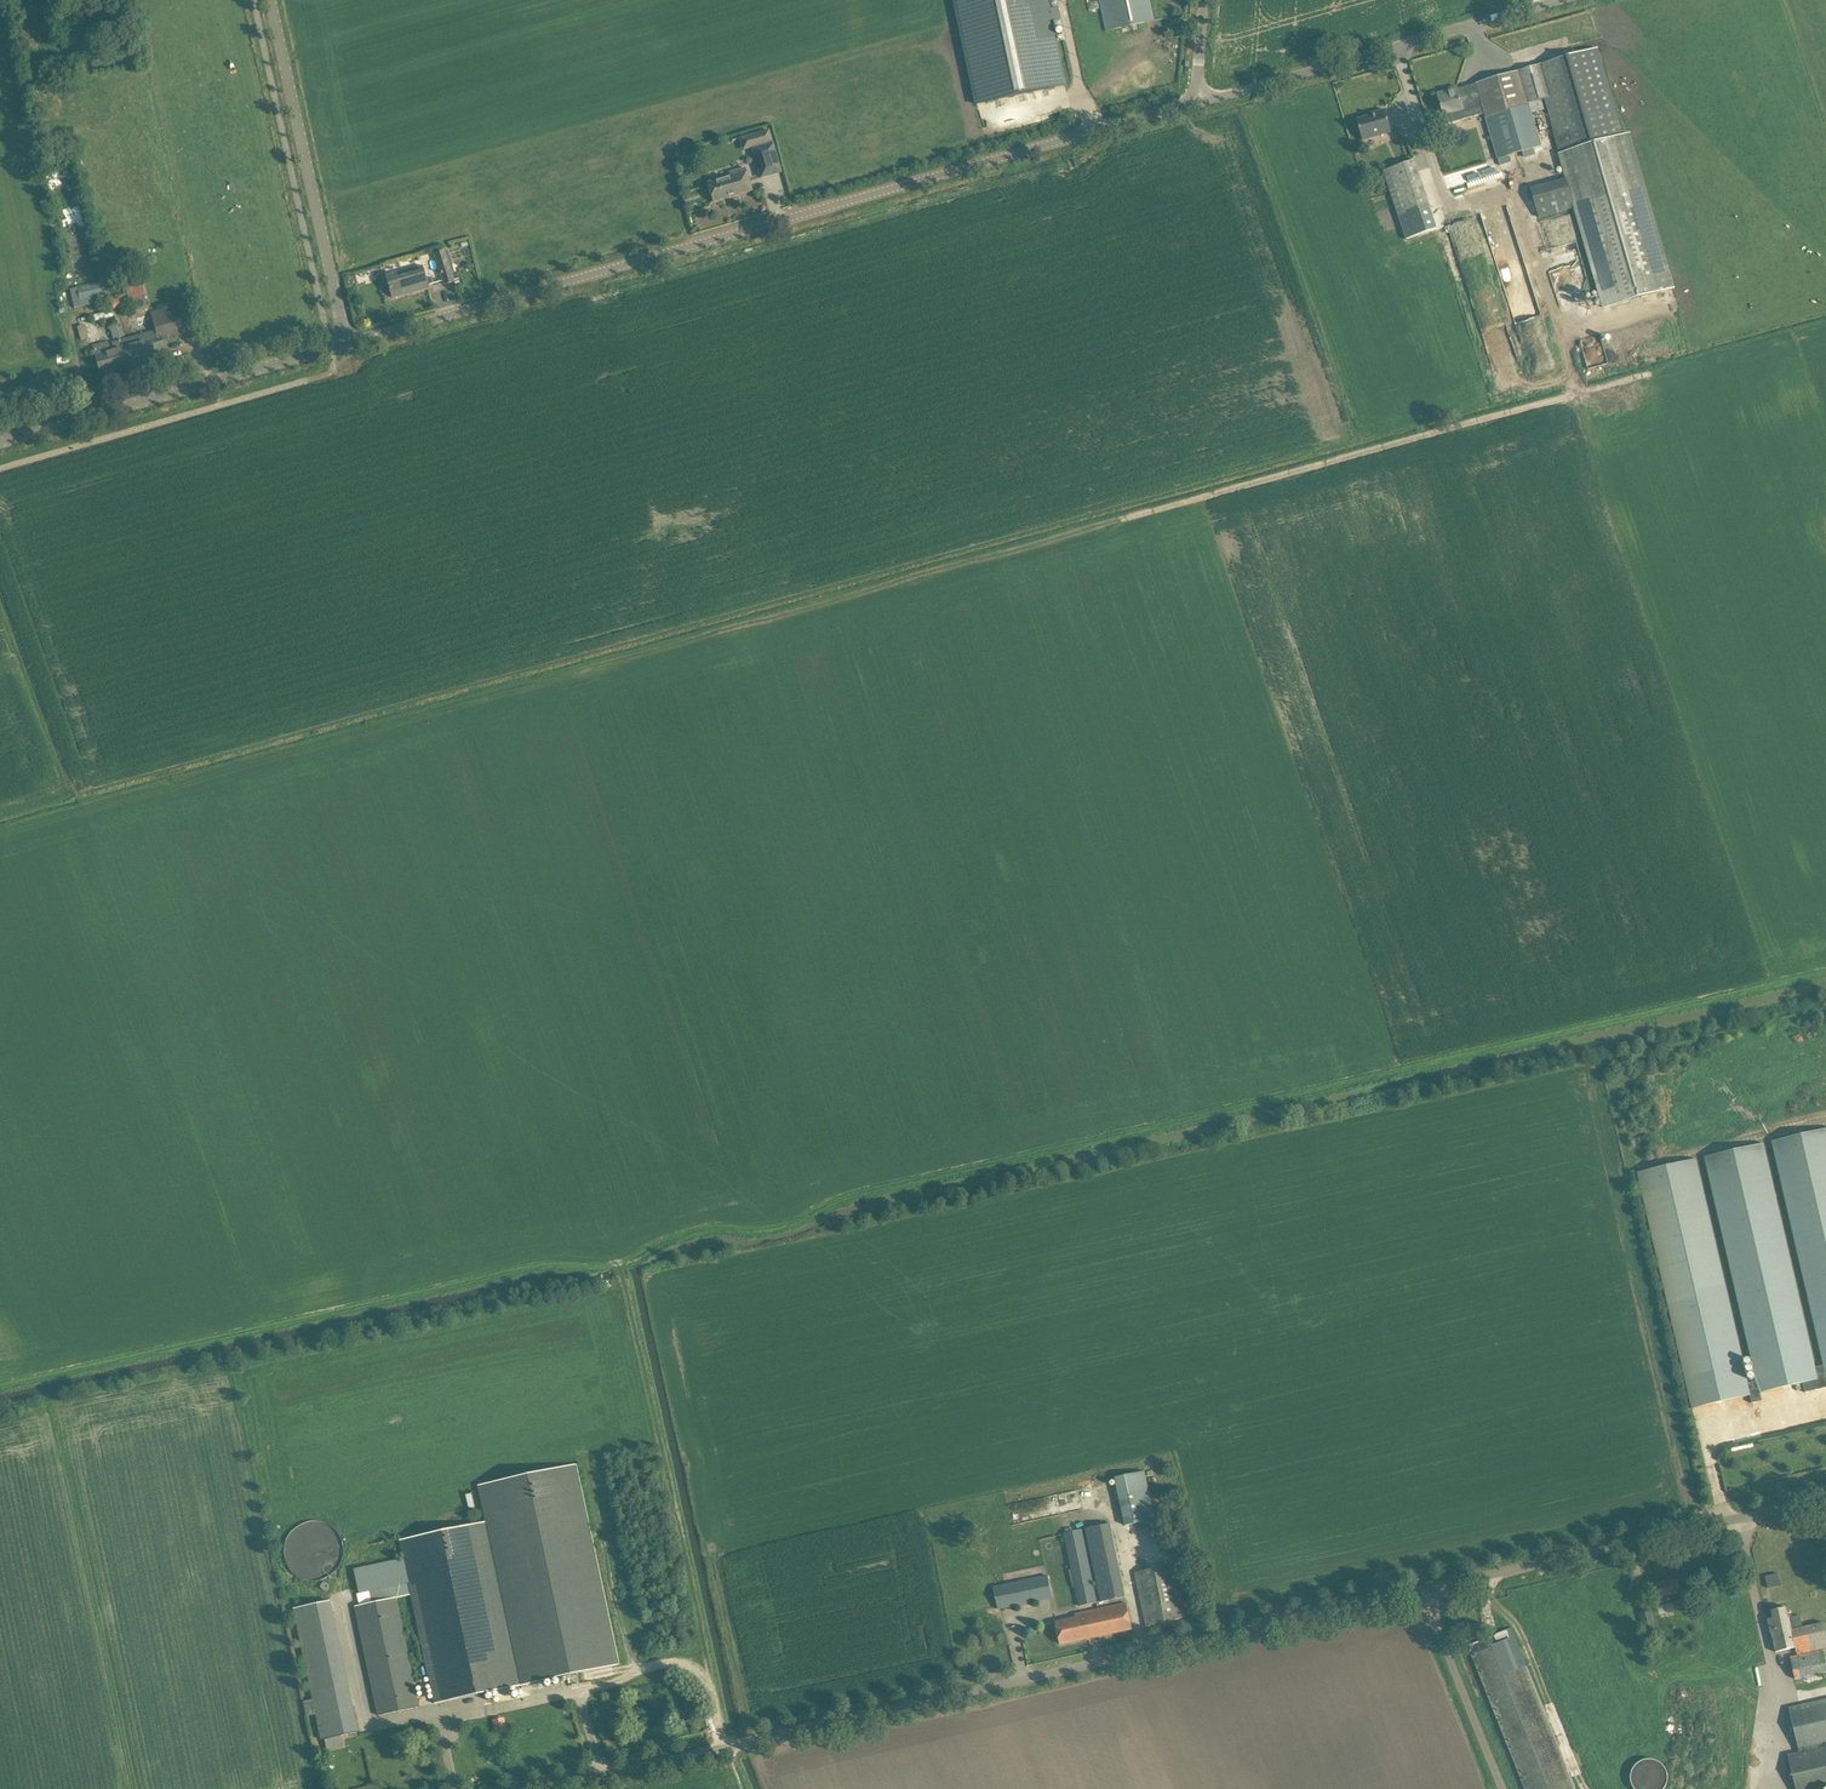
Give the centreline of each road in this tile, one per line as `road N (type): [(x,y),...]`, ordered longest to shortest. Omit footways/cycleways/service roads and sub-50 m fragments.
road 1 (track): [(1795,337),(88,811),(76,791),(0,812)]
road 2 (unclassified): [(516,1788),(1416,1589)]
road 3 (unclassified): [(342,346),(1201,103)]
road 4 (unclassified): [(1416,1589),(1825,1503)]
road 5 (unclassified): [(1201,103),(1562,0)]
road 6 (unclassified): [(0,444),(342,346)]
road 7 (unclassified): [(342,346),(267,0)]
road 8 (unclassified): [(1499,1788),(1416,1589)]

